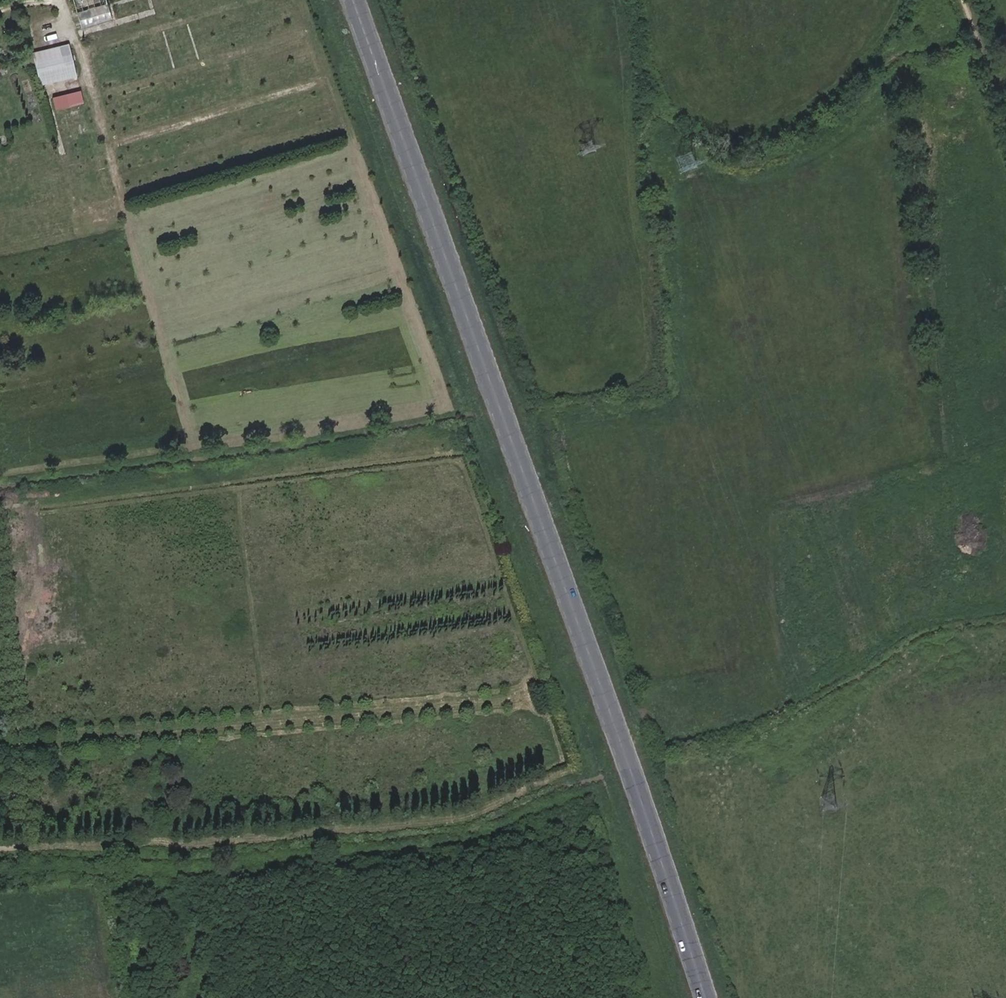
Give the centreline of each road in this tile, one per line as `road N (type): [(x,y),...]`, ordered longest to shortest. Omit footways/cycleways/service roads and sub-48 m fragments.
road 1 (primary): [(353,0),(656,836),(704,997)]

